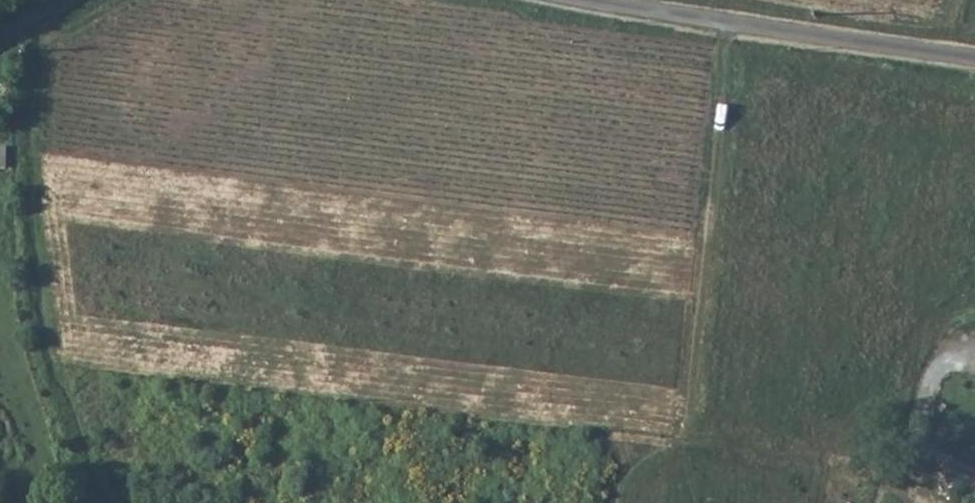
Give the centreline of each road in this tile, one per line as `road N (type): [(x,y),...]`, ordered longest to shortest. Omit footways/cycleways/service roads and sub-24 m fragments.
road 1 (track): [(719,26),(672,451),(636,457),(611,484),(609,502)]
road 2 (track): [(91,502),(42,320),(41,19)]
road 3 (residential): [(974,61),(577,0)]

